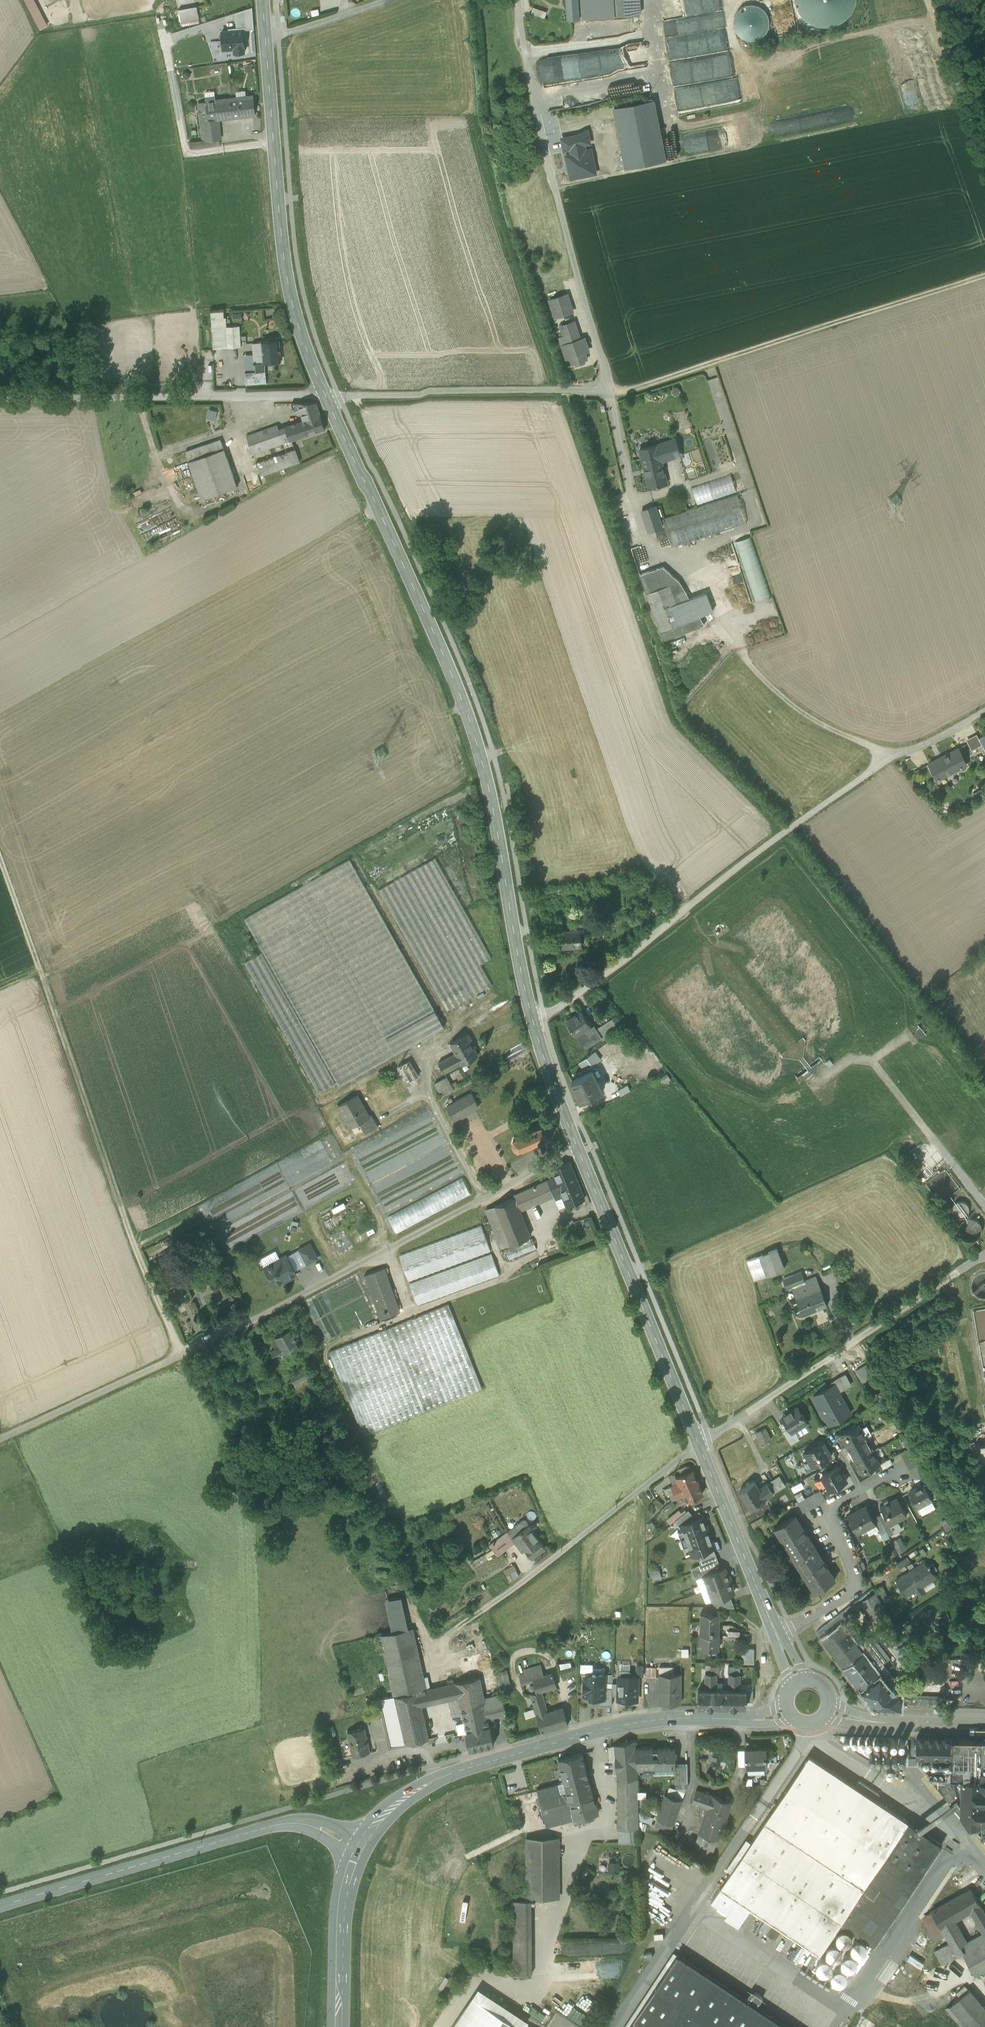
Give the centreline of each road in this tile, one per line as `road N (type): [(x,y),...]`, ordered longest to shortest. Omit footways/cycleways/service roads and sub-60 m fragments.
road 1 (residential): [(326,392),(604,386),(519,0)]
road 2 (secondary): [(326,392),(452,673),(485,769),(532,1018)]
road 3 (residential): [(578,1148),(348,1272),(0,1441)]
road 4 (residential): [(967,720),(892,755),(557,1010),(532,1018)]
road 5 (track): [(0,860),(180,1354)]
road 6 (secondary): [(788,1712),(632,1724),(470,1767),(406,1797),(364,1841)]
road 7 (secondary): [(264,0),(285,251),(326,392)]
road 8 (track): [(610,396),(984,275)]
road 9 (residential): [(0,396),(326,392)]
road 10 (secondary): [(578,1148),(699,1443)]
road 11 (unclassified): [(699,1443),(954,1278)]
road 12 (secondary): [(280,1825),(0,1907)]
road 13 (secondary): [(699,1443),(800,1681)]
road 14 (track): [(274,139),(187,150),(159,0)]
road 15 (secondary): [(339,2026),(344,1892),(356,1855)]
road 16 (track): [(931,0),(984,149)]
road 17 (secondary): [(984,1725),(870,1721),(828,1711)]
road 18 (secondary): [(532,1018),(578,1148)]

